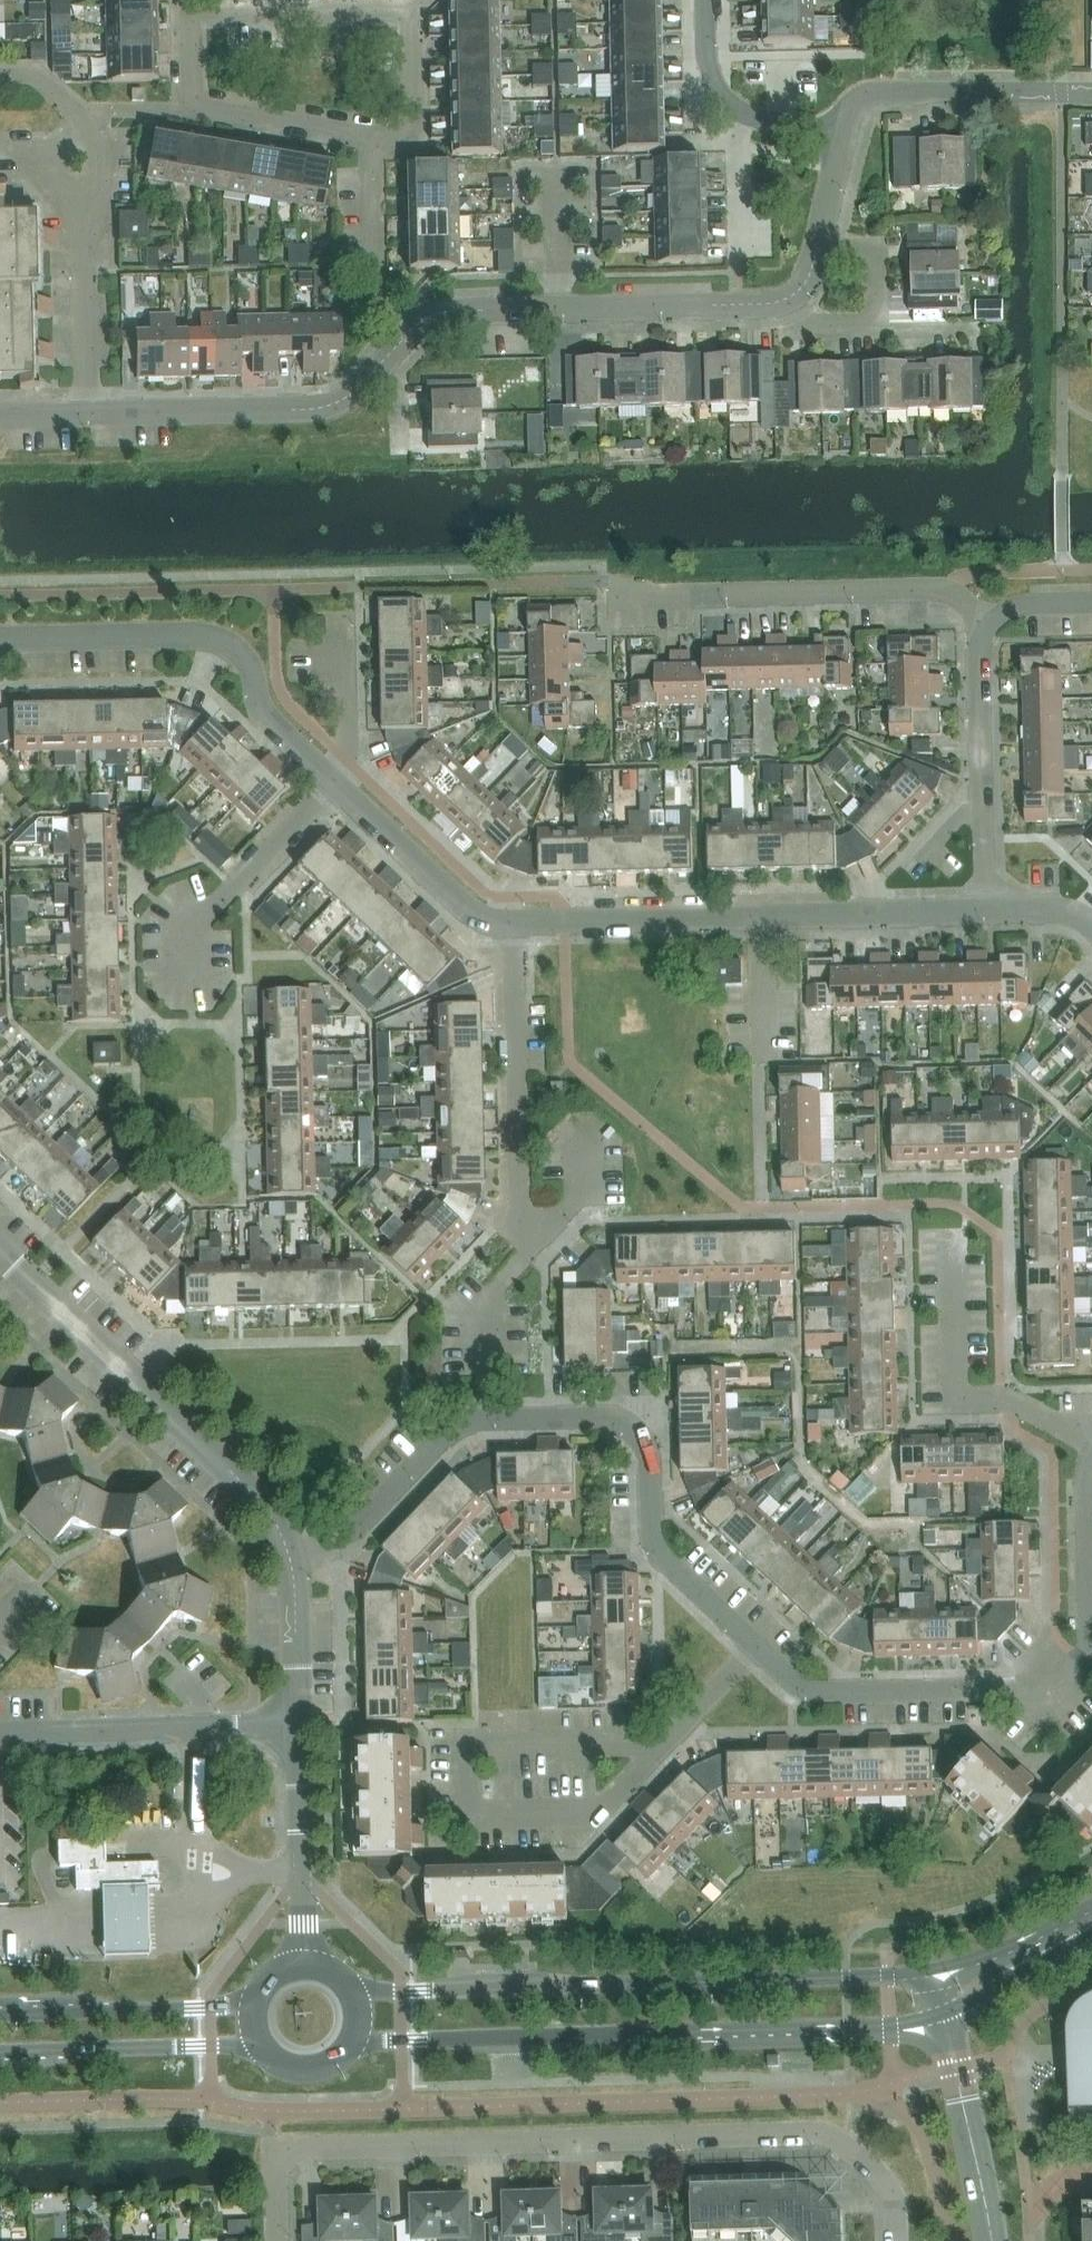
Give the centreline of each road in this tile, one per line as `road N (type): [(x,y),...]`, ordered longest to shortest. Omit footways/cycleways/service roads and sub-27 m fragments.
road 1 (residential): [(897,2240),(885,2181),(820,2132),(274,2149),(277,2240)]
road 2 (residential): [(291,1561),(362,1522),(460,1423),(605,1417),(627,1426),(650,1457),(659,1552),(755,1646)]
road 3 (residential): [(0,639),(193,635),(227,643),(249,666),(262,711),(334,784),(458,900),(513,922)]
road 4 (tertiary): [(351,2044),(848,2031),(943,2016)]
road 5 (tertiary): [(932,1972),(350,1990)]
road 6 (residential): [(755,1646),(819,1693),(1056,1687),(1089,1653),(1086,1478),(1091,1453)]
road 7 (residential): [(405,337),(442,312),(785,299),(809,276),(843,138)]
road 8 (residential): [(513,922),(985,910)]
road 9 (residential): [(291,1561),(269,1510),(0,1252)]
road 10 (residential): [(94,414),(90,243),(106,211),(104,125),(35,69),(0,70)]
road 11 (residential): [(649,1760),(627,1742),(466,1746),(467,1804),(477,1814),(599,1811)]
road 12 (residential): [(365,134),(409,136),(406,17),(187,21)]
road 13 (residential): [(992,623),(947,589),(622,595)]
road 14 (residential): [(94,414),(332,404),(405,337)]
road 15 (residential): [(535,1243),(520,1229),(513,922)]
road 16 (residential): [(0,1735),(297,1727)]
road 17 (residential): [(985,910),(979,655),(992,623)]
road 18 (residential): [(843,138),(857,102),(883,92),(1091,92)]
road 19 (secondary): [(0,2052),(264,2047)]
road 20 (residential): [(365,134),(189,105),(187,21)]
road 21 (secondary): [(260,1996),(210,2007),(0,2015)]
road 22 (residential): [(305,1966),(297,1727)]
road 23 (tertiary): [(991,2240),(943,2016)]
road 24 (residential): [(705,0),(708,66),(732,105),(843,138)]
road 25 (residential): [(405,337),(368,298),(365,134)]
road 26 (tertiary): [(1091,1910),(988,1958),(932,1972)]
road 27 (tertiary): [(943,2016),(1091,1936)]
road 28 (residential): [(297,1727),(291,1561)]
road 29 (residential): [(649,1760),(755,1646)]

